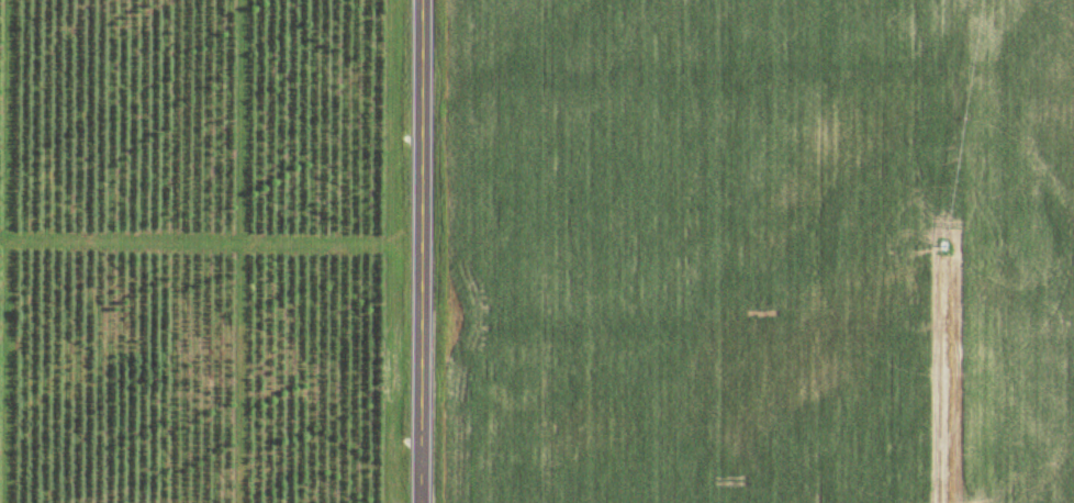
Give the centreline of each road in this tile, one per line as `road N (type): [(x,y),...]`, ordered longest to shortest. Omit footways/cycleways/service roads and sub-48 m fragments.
road 1 (residential): [(425,502),(424,0)]

